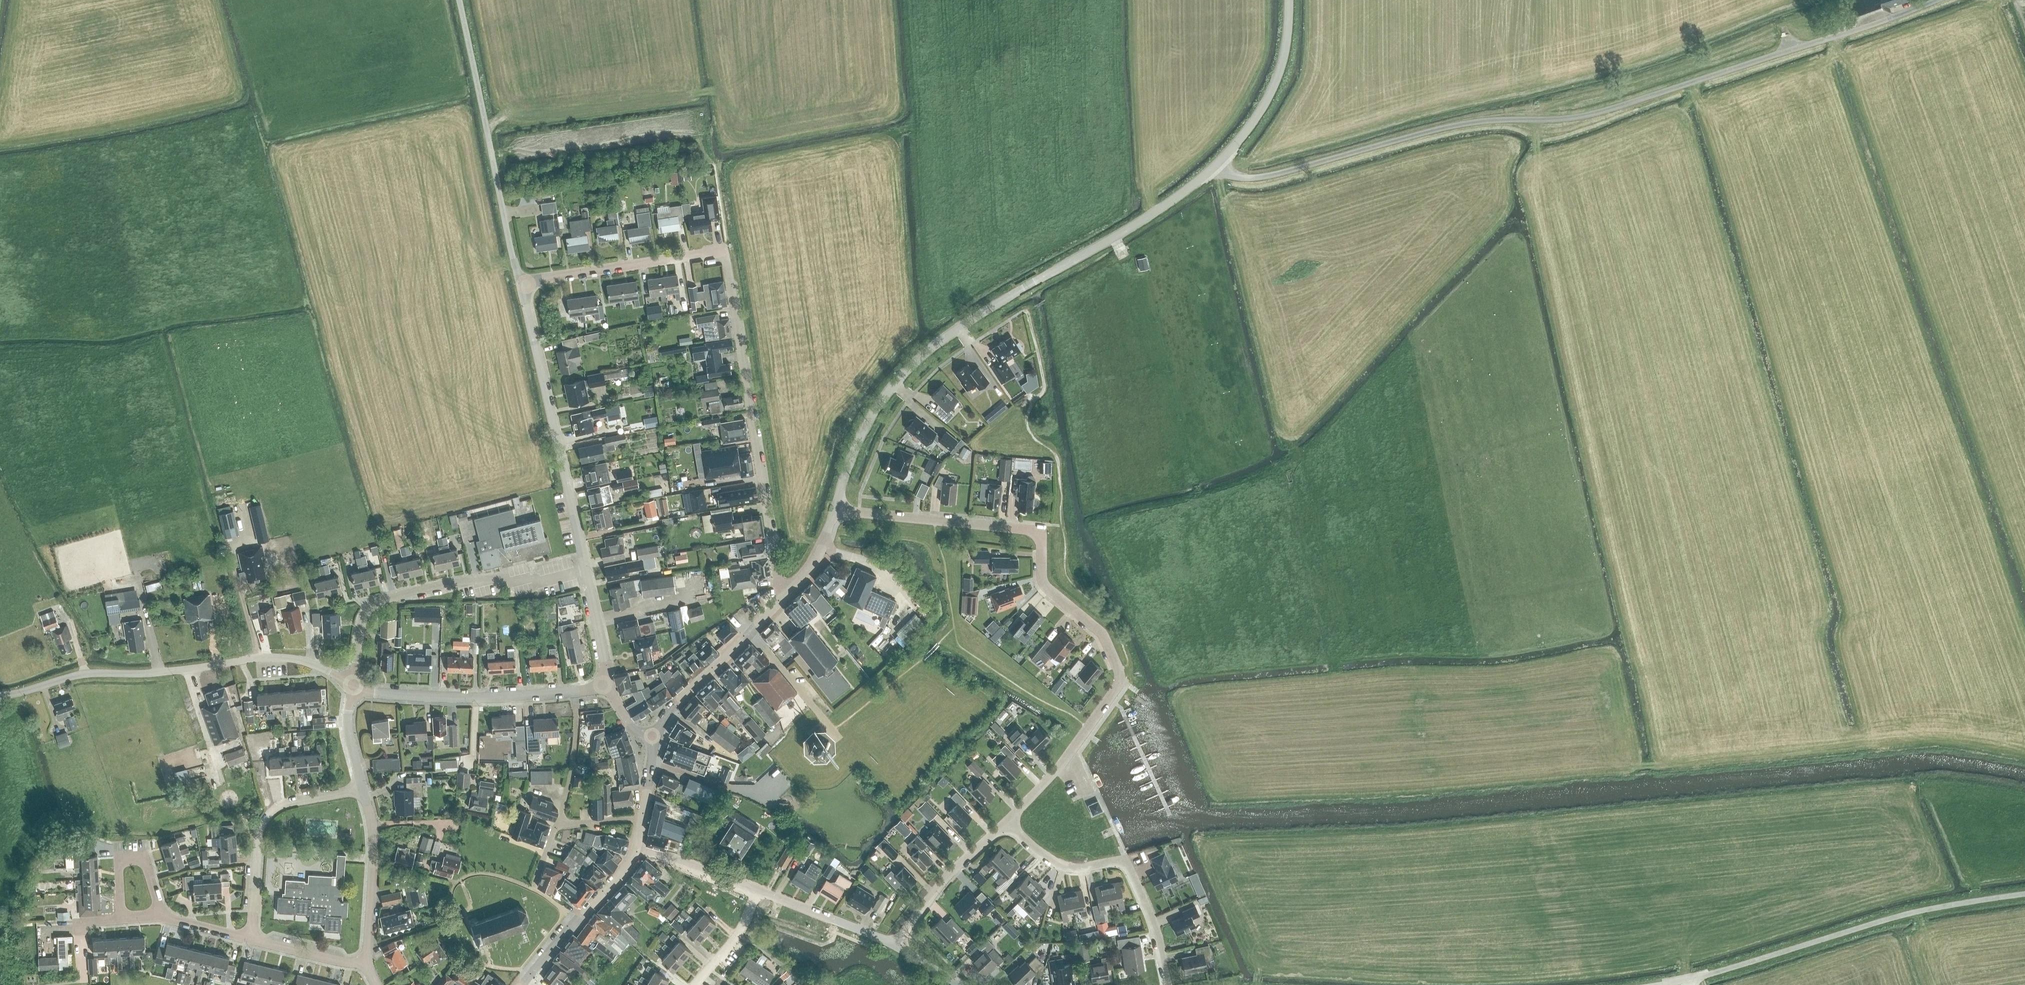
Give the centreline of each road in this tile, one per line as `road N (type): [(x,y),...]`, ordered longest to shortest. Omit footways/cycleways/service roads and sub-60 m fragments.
road 1 (unclassified): [(1216,164),(1255,177),(1454,125),(1585,115),(1813,43)]
road 2 (residential): [(835,507),(1037,534),(1046,586),(1103,634),(1119,670),(1117,687),(1006,822)]
road 3 (tertiary): [(835,507),(879,404),(928,351),(1143,220),(1216,164)]
road 4 (unclassified): [(1658,984),(1908,914),(2024,894)]
road 5 (residential): [(353,685),(303,661),(262,657),(86,674),(0,695)]
road 6 (residential): [(783,598),(723,257)]
road 7 (residential): [(353,685),(363,620),(379,602),(452,583),(585,570)]
road 8 (residential): [(585,570),(520,282)]
road 9 (unclassified): [(520,282),(459,0)]
road 10 (residential): [(1167,984),(1155,928),(1126,865),(1061,865),(1006,822)]
road 11 (residential): [(249,939),(258,840),(268,815),(291,802),(363,789)]
road 12 (residential): [(574,691),(476,698),(353,685)]
road 13 (residential): [(520,282),(723,257)]
road 14 (tertiary): [(656,737),(681,698),(783,598)]
road 15 (tertiary): [(1216,164),(1273,88),(1289,0)]
road 16 (residential): [(368,962),(373,838),(363,789)]
road 17 (tertiary): [(527,980),(636,847)]
road 18 (residential): [(1006,822),(952,871),(895,946)]
road 19 (residential): [(895,946),(757,890)]
road 20 (residential): [(122,920),(120,864),(139,858),(160,917)]
road 21 (residential): [(558,823),(575,751),(574,691)]
road 22 (residential): [(757,890),(636,847)]
road 23 (residential): [(368,962),(249,939)]

